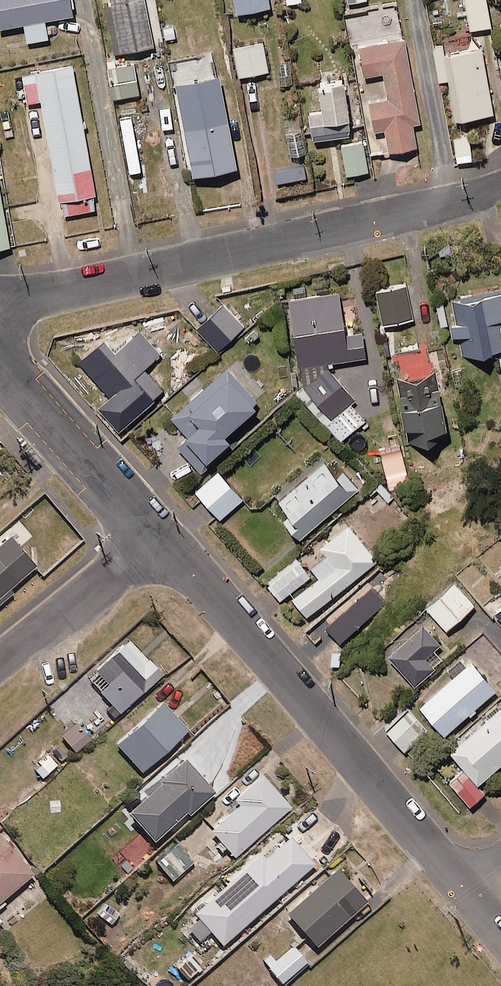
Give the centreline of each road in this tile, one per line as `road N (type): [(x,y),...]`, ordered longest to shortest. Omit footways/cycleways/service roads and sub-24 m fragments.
road 1 (residential): [(0,304),(452,205),(500,184)]
road 2 (tertiary): [(157,536),(464,888)]
road 3 (tertiary): [(0,363),(157,536)]
road 4 (residential): [(0,661),(157,536)]

